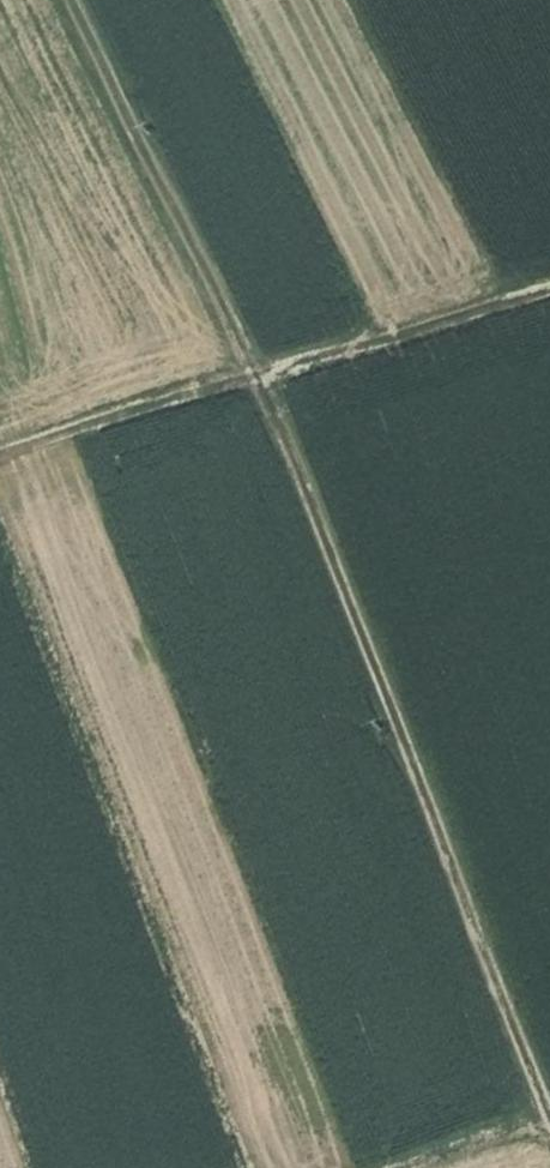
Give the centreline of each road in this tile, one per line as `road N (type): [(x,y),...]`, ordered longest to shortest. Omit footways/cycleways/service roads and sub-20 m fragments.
road 1 (track): [(92,0),(278,369),(549,1071)]
road 2 (track): [(0,462),(549,285)]
road 3 (track): [(408,1167),(549,1117)]

